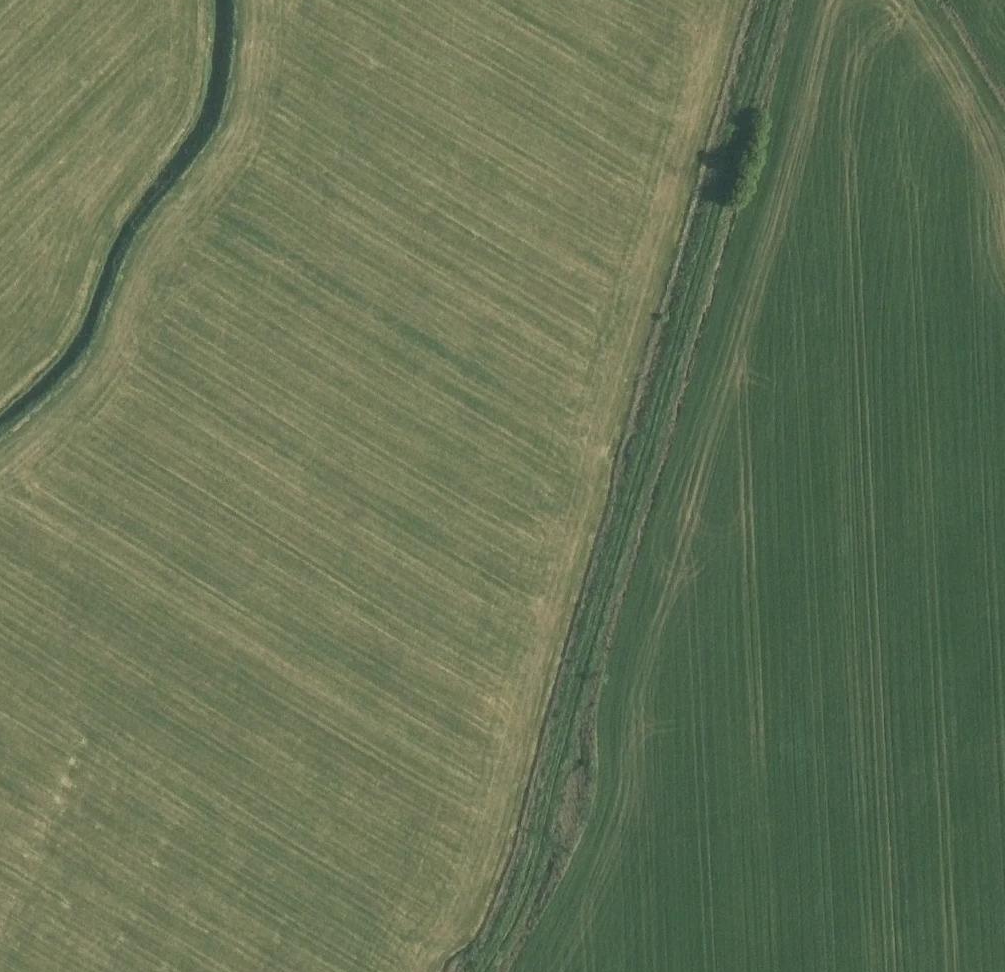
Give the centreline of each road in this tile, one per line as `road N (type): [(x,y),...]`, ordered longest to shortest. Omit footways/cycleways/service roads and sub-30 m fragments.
road 1 (track): [(779,0),(528,874),(483,971)]

